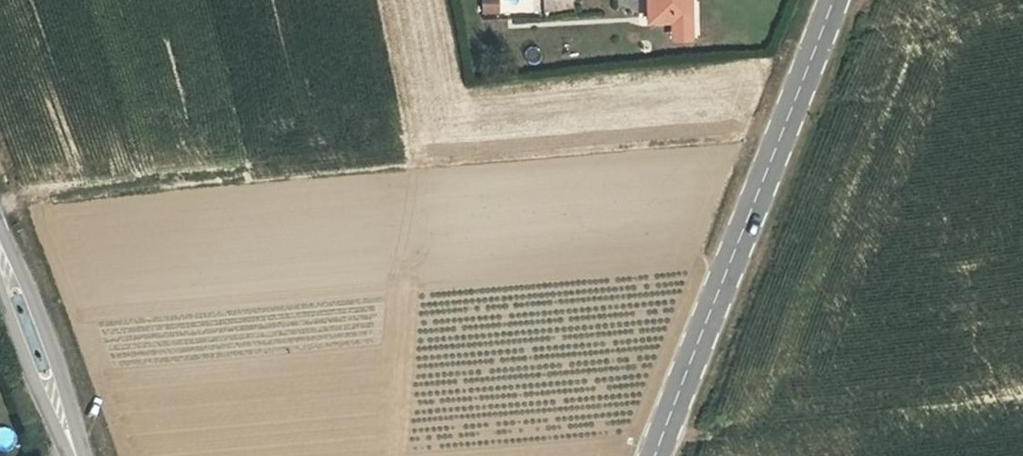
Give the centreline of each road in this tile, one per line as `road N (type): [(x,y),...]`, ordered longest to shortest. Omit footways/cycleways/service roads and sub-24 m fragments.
road 1 (tertiary): [(662,455),(837,0)]
road 2 (tertiary): [(78,455),(60,378),(0,238)]
road 3 (tertiary): [(0,292),(33,388),(69,455)]

